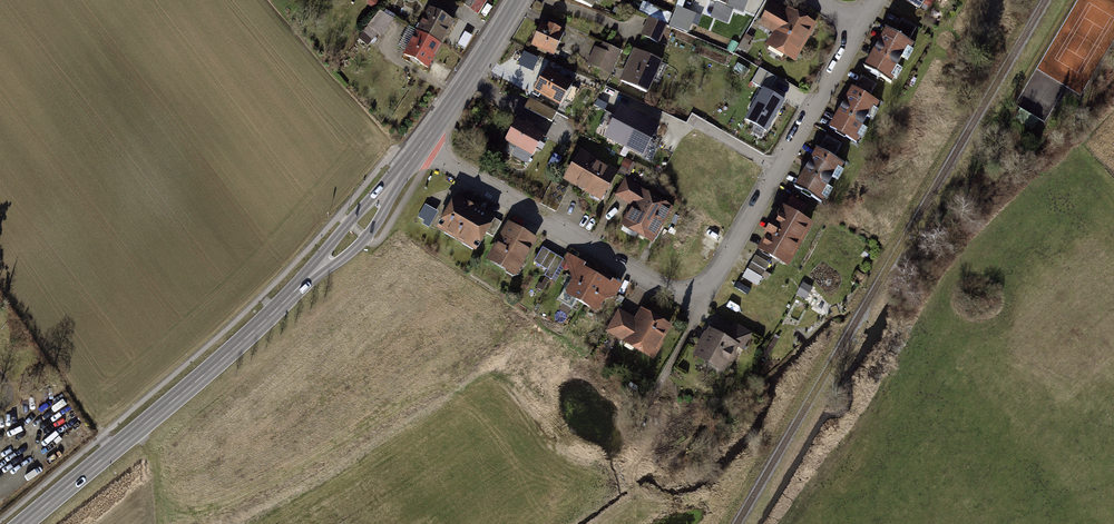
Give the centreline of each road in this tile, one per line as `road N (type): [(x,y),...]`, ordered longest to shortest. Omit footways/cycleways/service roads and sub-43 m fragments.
road 1 (secondary): [(418,150),(292,294),(23,523)]
road 2 (residential): [(698,301),(672,296),(418,150)]
road 3 (secondary): [(516,0),(418,150)]
road 4 (residential): [(777,170),(863,24)]
road 5 (residential): [(698,301),(777,170)]
road 6 (track): [(1010,107),(1074,0)]

